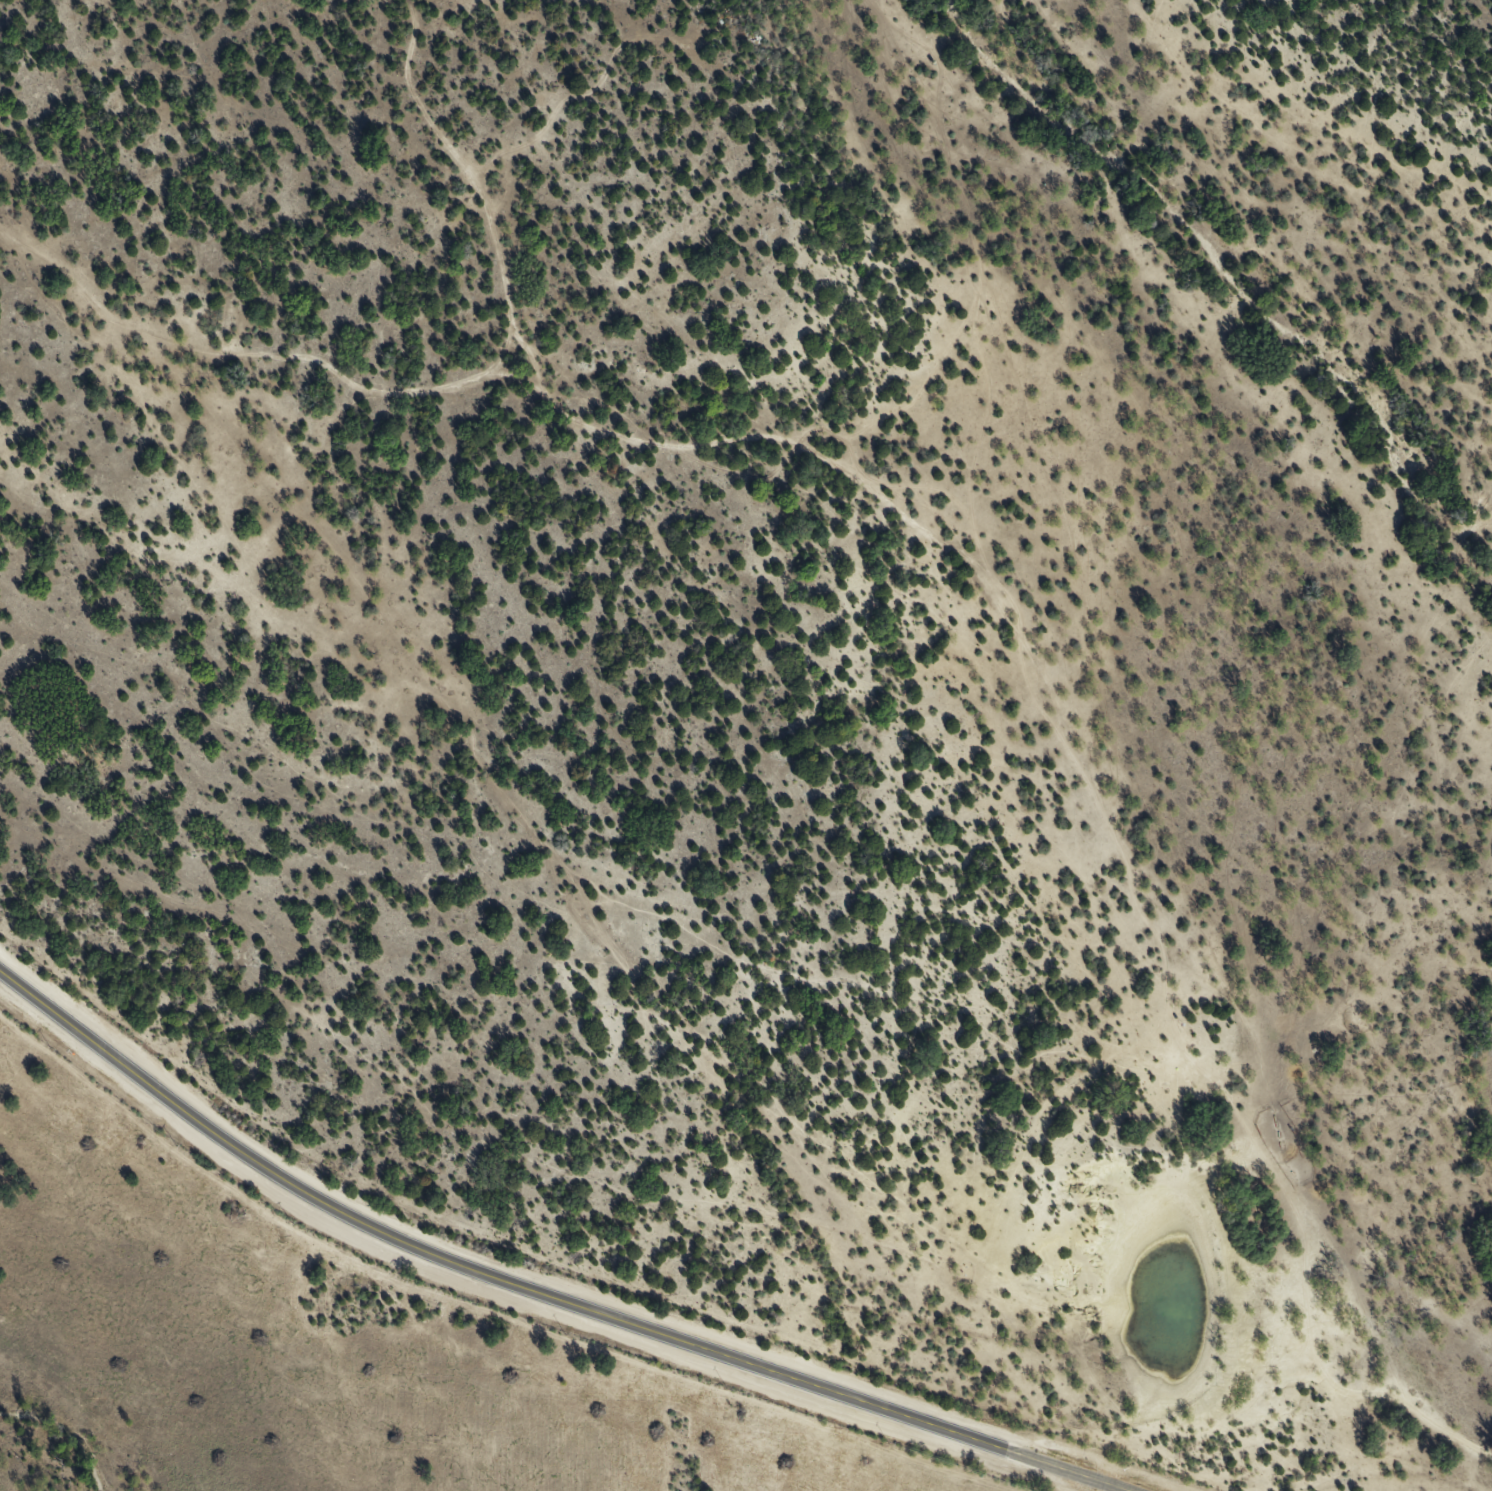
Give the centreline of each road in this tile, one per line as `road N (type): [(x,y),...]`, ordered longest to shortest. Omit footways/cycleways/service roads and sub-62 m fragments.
road 1 (residential): [(1491,1450),(1353,1380),(1304,1201),(1259,1142),(1240,1017),(1136,913),(1027,669),(938,520),(834,476),(641,466),(527,411),(507,262),(413,142),(452,23),(452,0)]
road 2 (tertiary): [(1135,1490),(451,1263),(226,1141),(0,969)]
road 3 (residential): [(527,411),(413,421),(136,331),(62,292),(0,223)]

